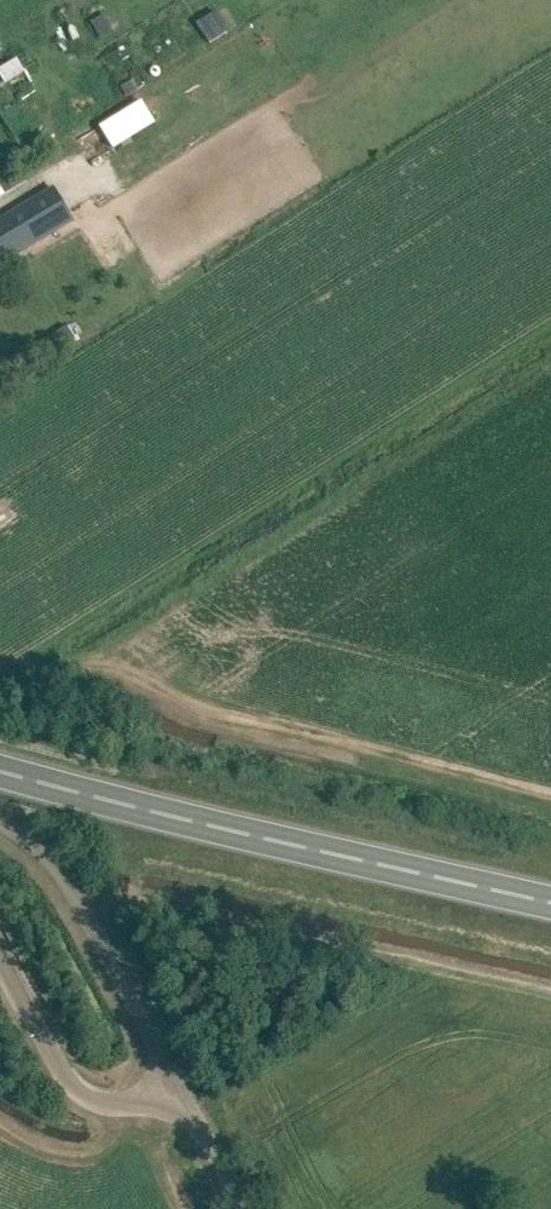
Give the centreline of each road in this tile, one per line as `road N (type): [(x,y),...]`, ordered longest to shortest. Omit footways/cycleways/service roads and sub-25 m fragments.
road 1 (track): [(550,793),(260,724),(107,666),(0,693)]
road 2 (trunk): [(550,903),(0,771)]
road 3 (unclassified): [(182,1093),(66,885),(0,826)]
road 4 (unclassified): [(182,1093),(137,1101),(80,1092),(0,958)]
road 5 (unclassified): [(244,1208),(182,1093)]

